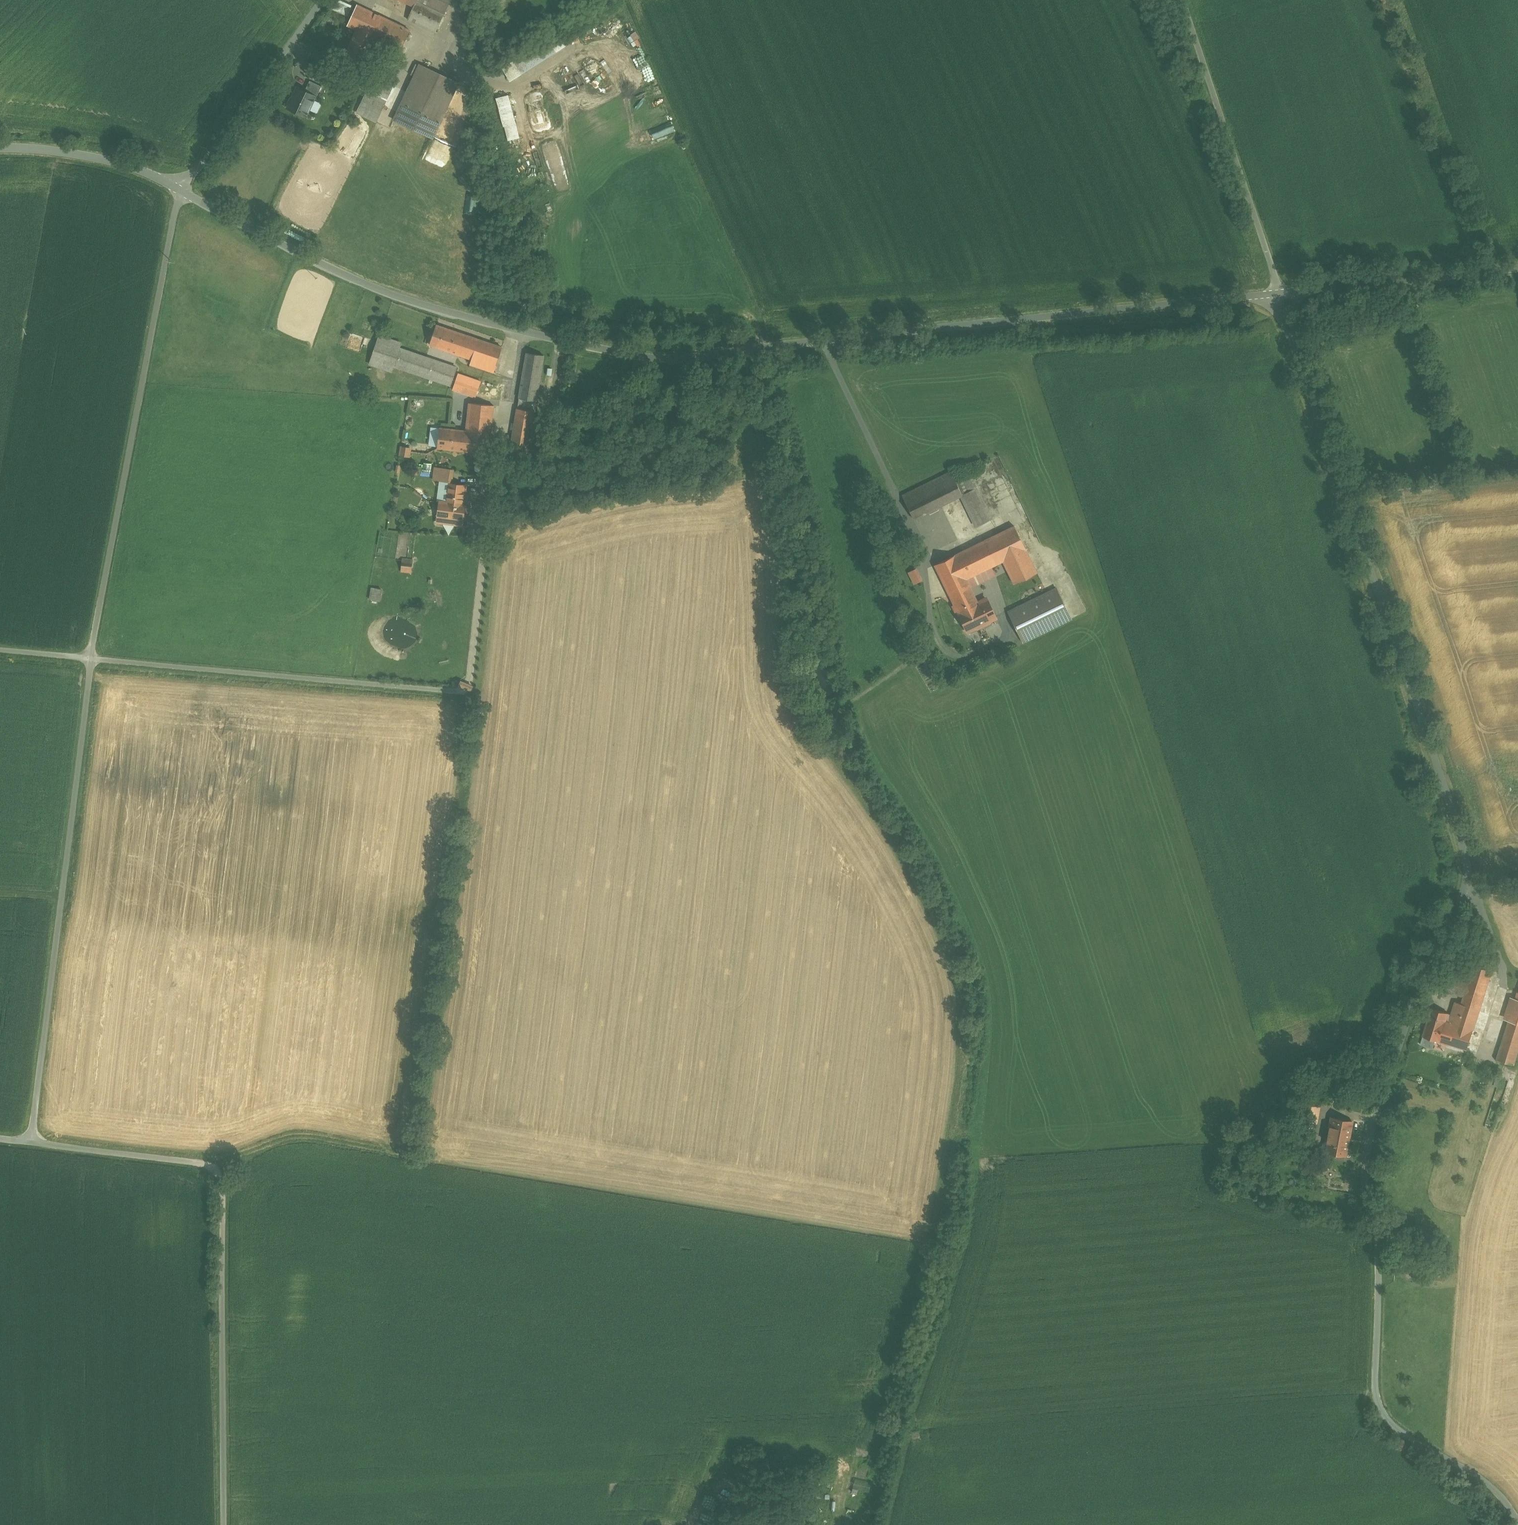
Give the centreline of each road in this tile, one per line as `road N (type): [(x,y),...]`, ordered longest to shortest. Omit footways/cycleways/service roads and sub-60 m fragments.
road 1 (residential): [(1517,1511),(1486,1473),(1379,1400),(1376,1135),(1404,1023),(1464,860),(1278,294)]
road 2 (tertiary): [(1278,294),(667,358),(524,331),(386,292),(180,190)]
road 3 (residential): [(31,1142),(218,1172),(223,1524)]
road 4 (residential): [(91,658),(31,1142)]
road 5 (residential): [(180,190),(91,658)]
road 6 (residential): [(91,658),(464,692)]
road 7 (residential): [(1278,294),(1176,0)]
road 8 (tertiary): [(1517,268),(1278,294)]
road 9 (residential): [(327,0),(180,190)]
road 10 (tertiary): [(180,190),(114,161),(0,148)]

